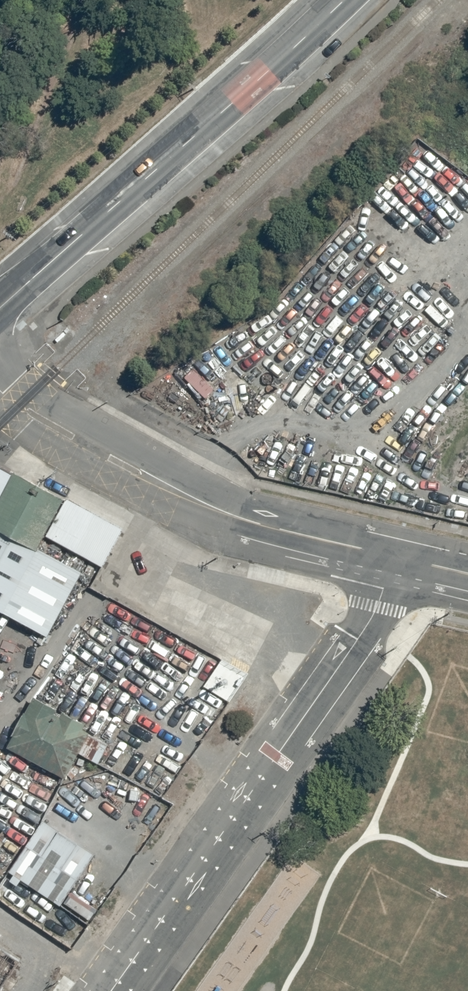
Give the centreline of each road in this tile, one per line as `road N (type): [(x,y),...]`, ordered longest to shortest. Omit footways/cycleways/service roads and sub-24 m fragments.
road 1 (residential): [(112,990),(359,640),(378,609),(392,554)]
road 2 (trunk): [(0,310),(343,0)]
road 3 (residential): [(0,390),(62,431),(222,512),(392,554)]

